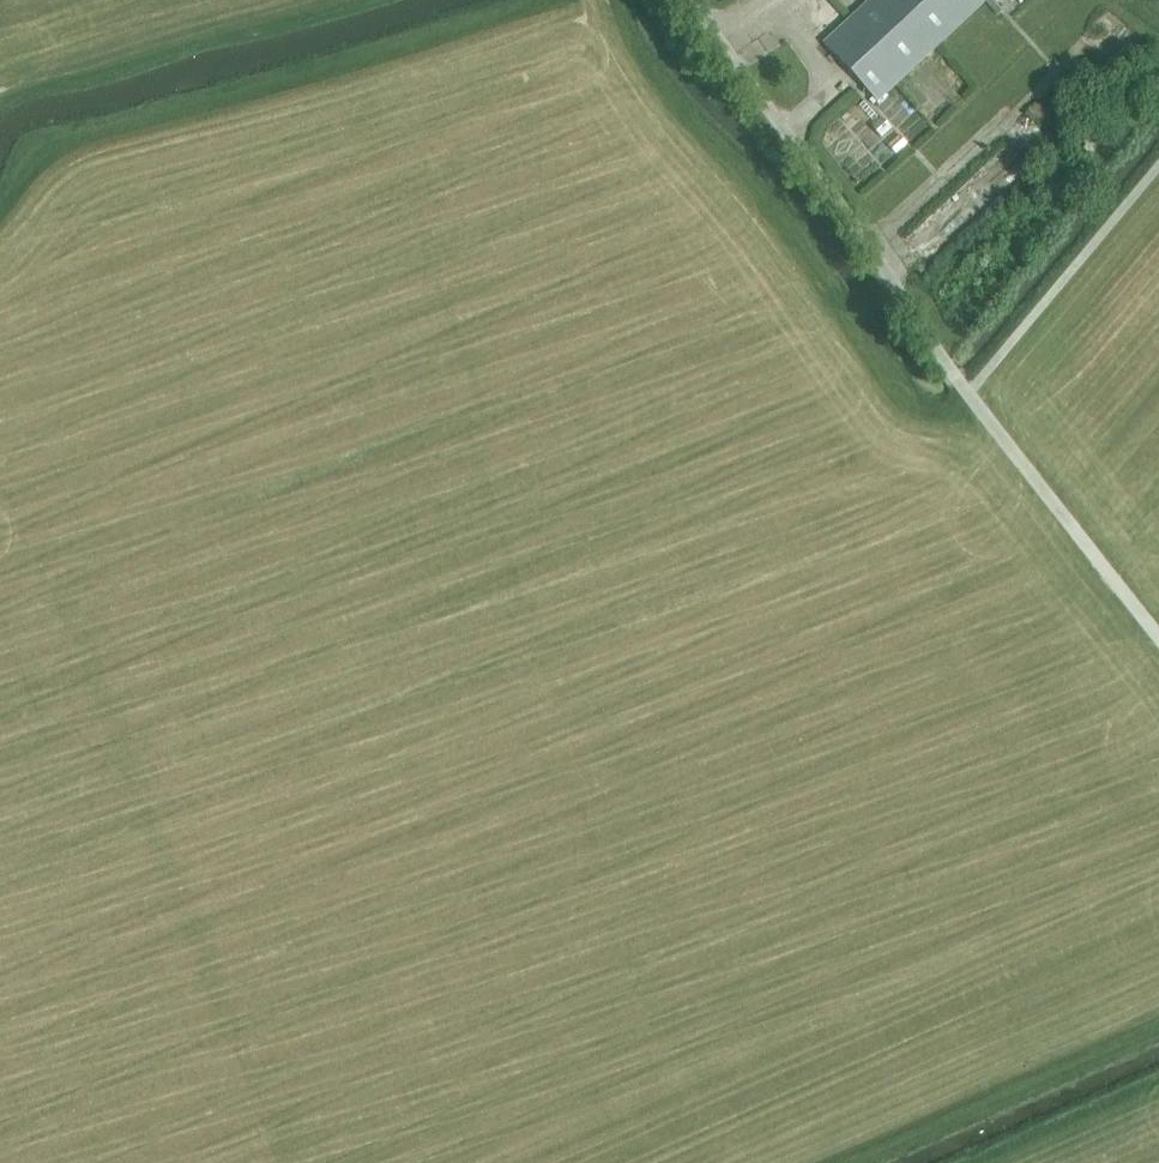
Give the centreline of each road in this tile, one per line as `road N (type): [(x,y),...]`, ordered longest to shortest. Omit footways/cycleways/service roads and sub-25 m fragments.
road 1 (track): [(1158,637),(953,372),(784,129)]
road 2 (track): [(1158,164),(968,392)]

